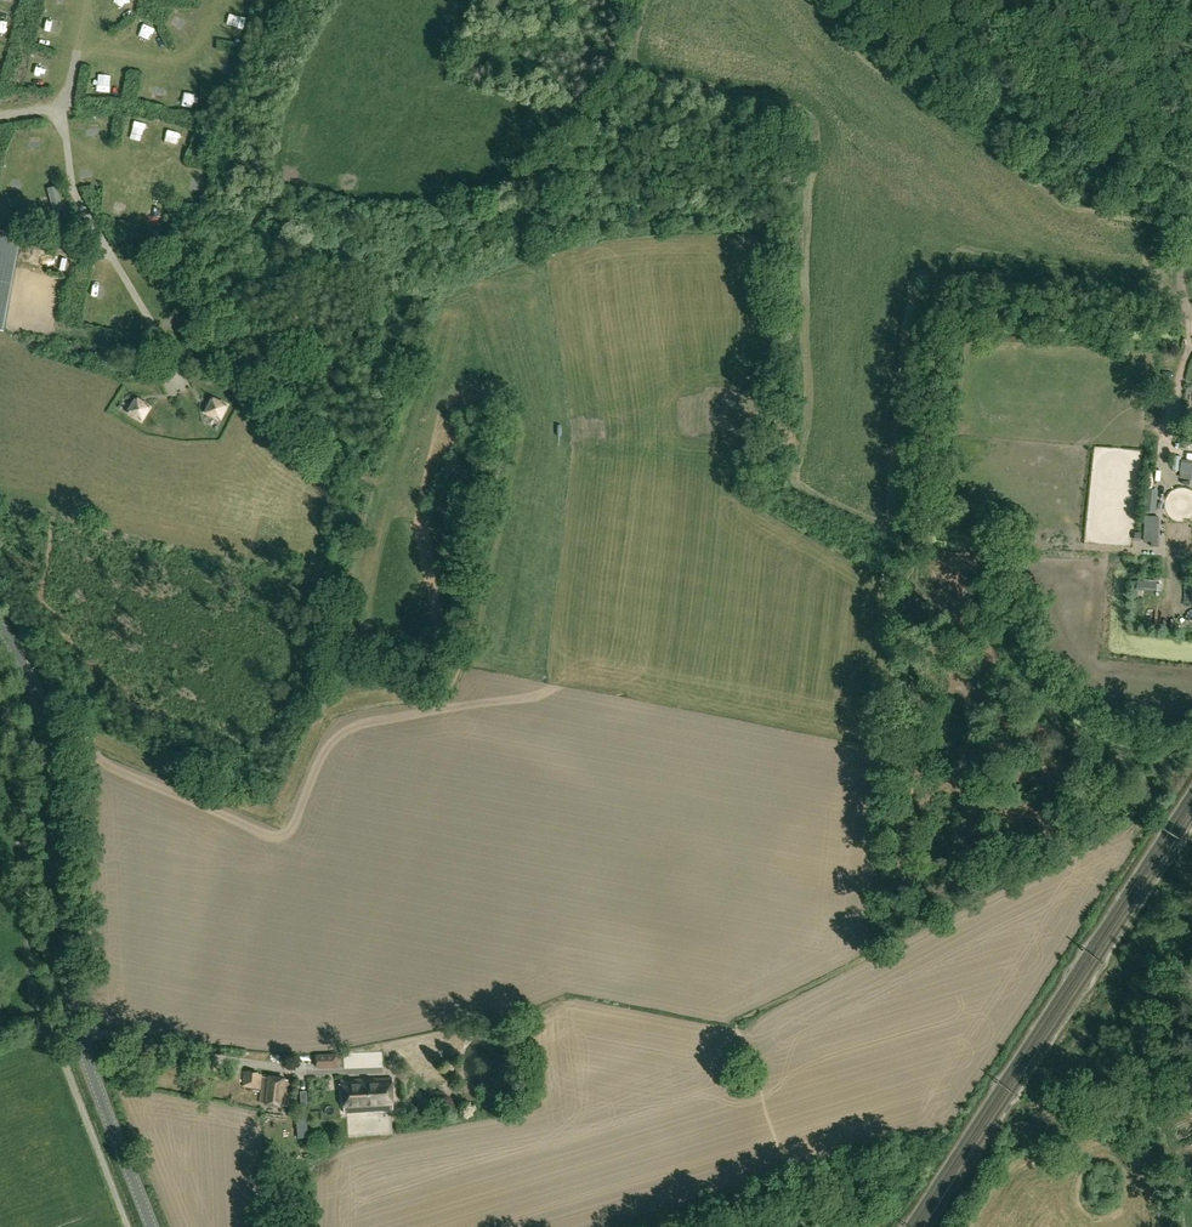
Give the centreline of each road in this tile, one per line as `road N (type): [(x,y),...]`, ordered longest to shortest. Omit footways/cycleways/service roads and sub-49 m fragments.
road 1 (unclassified): [(150,1226),(78,1036),(47,720),(0,628)]
road 2 (track): [(1191,158),(1180,266),(1191,323)]

